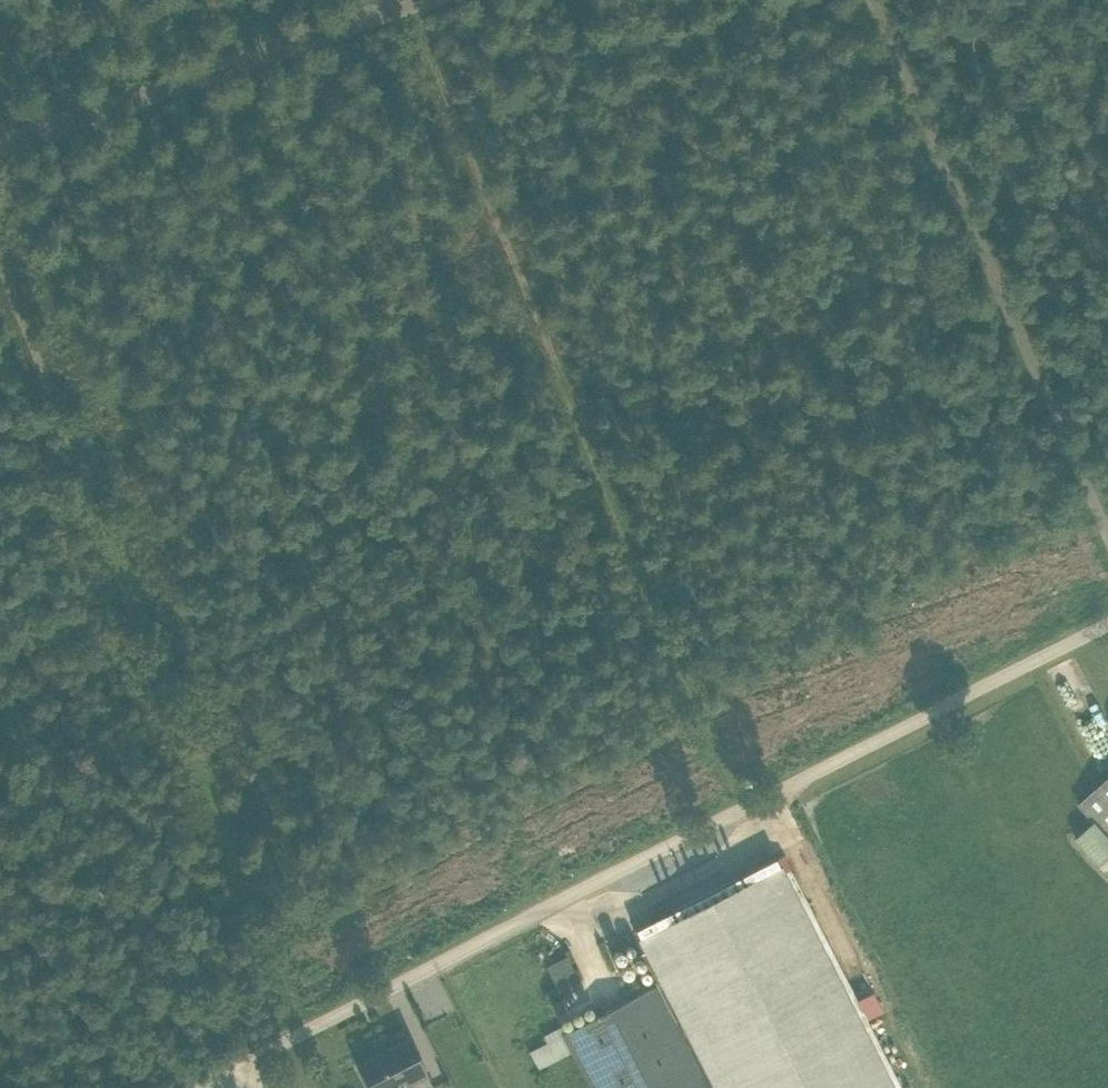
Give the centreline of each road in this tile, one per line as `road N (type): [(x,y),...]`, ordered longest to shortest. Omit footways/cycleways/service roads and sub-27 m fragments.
road 1 (unclassified): [(229,1069),(1107,622)]
road 2 (track): [(402,7),(743,809)]
road 3 (track): [(0,272),(302,1033)]
road 4 (unclassified): [(1107,549),(873,0)]
road 5 (unclassified): [(0,146),(422,0)]

